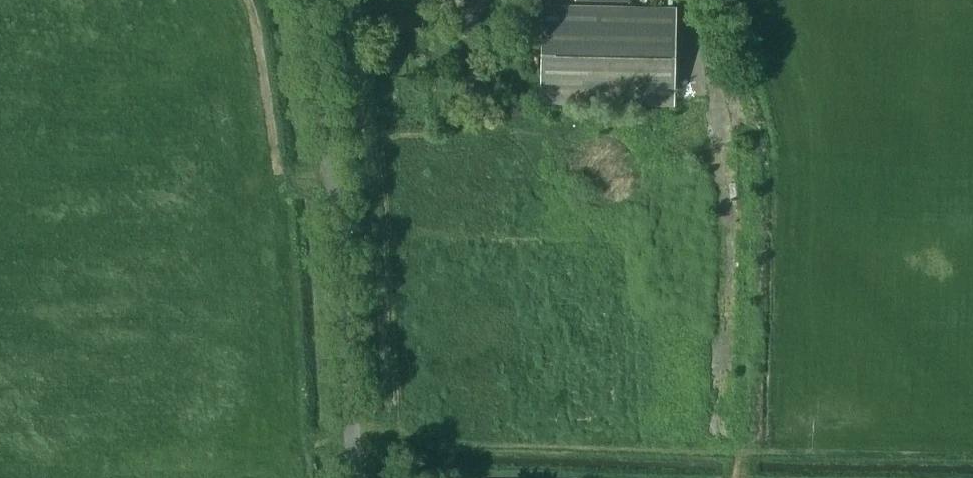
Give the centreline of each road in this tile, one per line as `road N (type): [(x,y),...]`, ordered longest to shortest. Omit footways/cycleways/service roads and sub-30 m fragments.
road 1 (unclassified): [(350,477),(309,0)]

